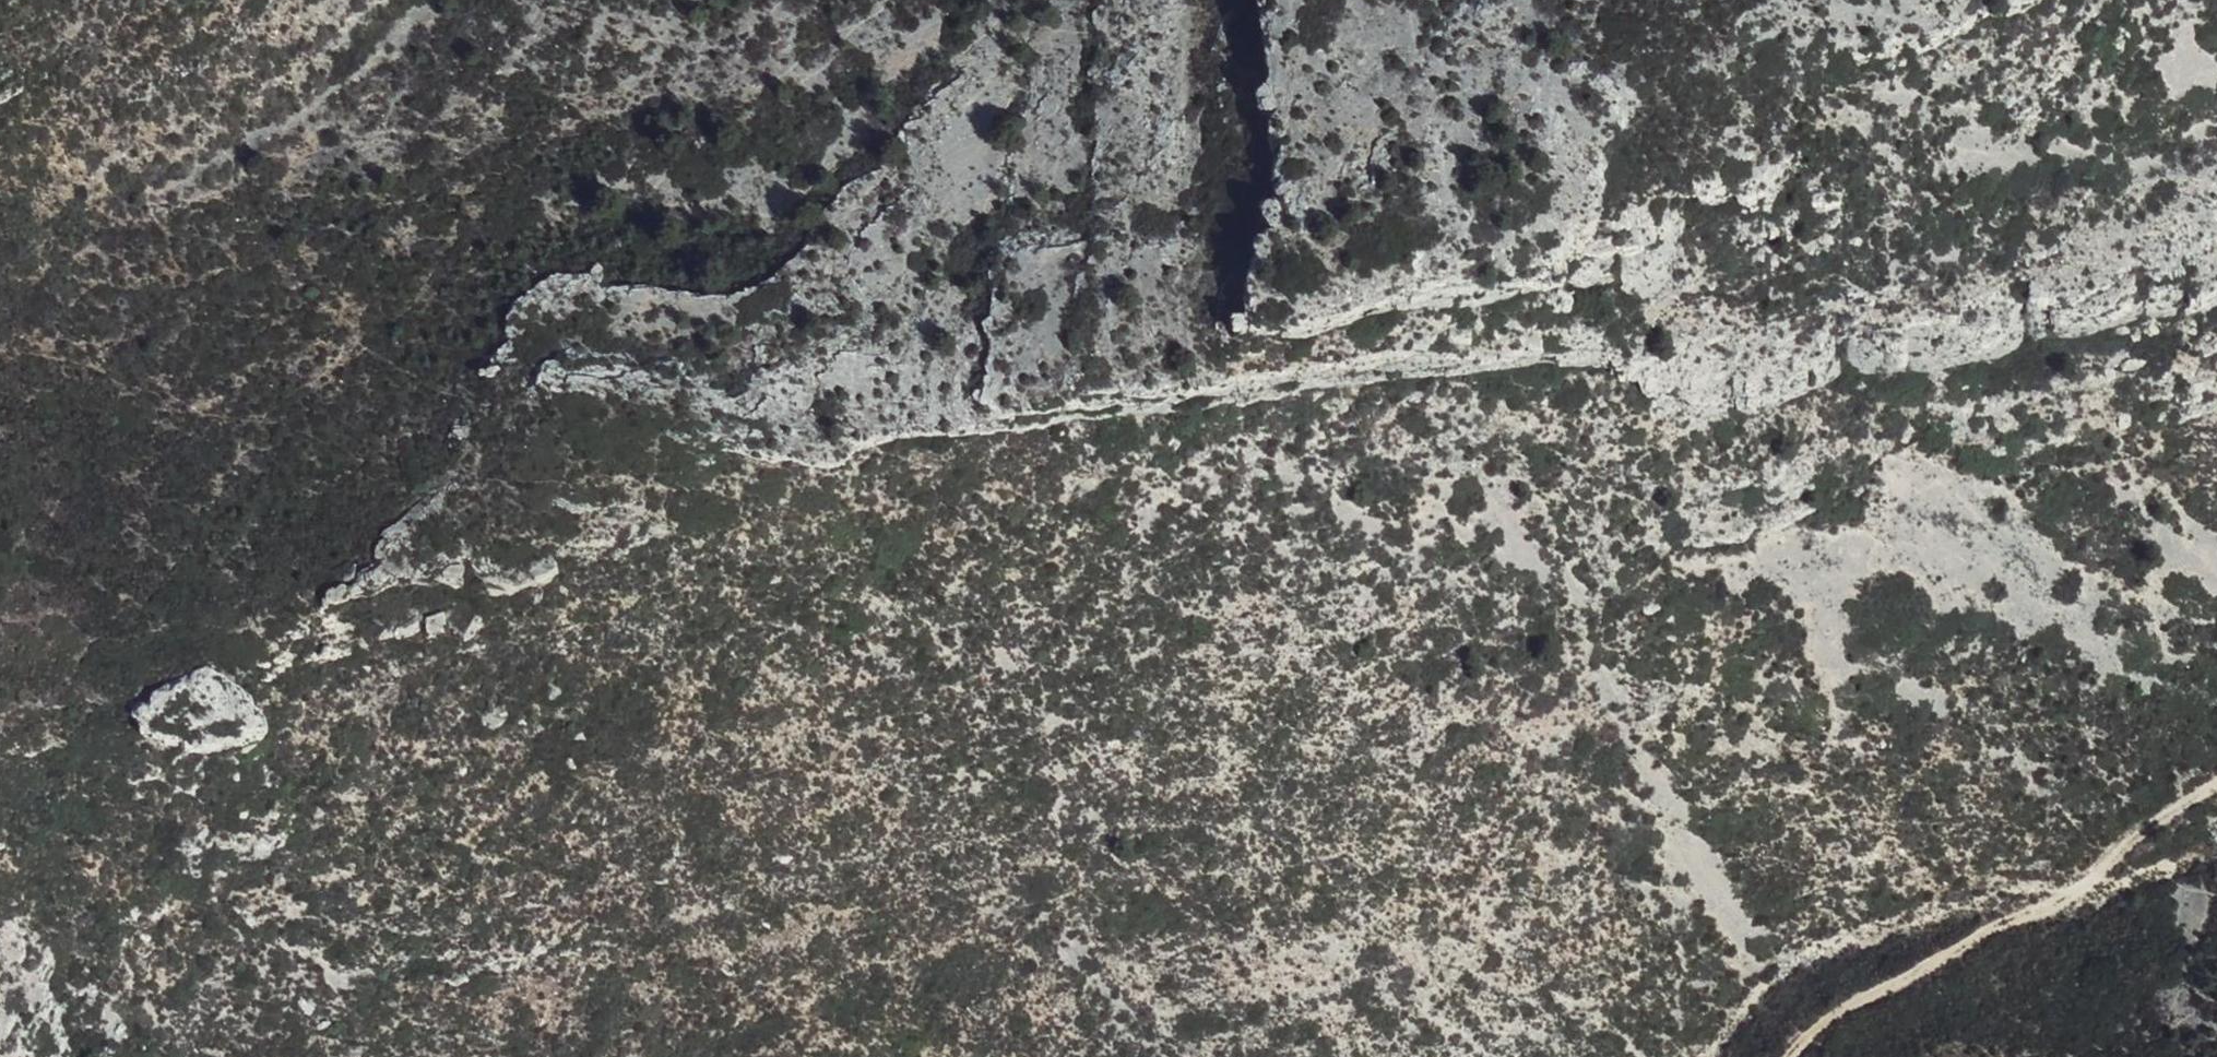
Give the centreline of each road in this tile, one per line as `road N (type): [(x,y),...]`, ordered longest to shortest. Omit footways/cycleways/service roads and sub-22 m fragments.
road 1 (track): [(2216,789),(2020,928),(1832,1024),(1797,1056)]

